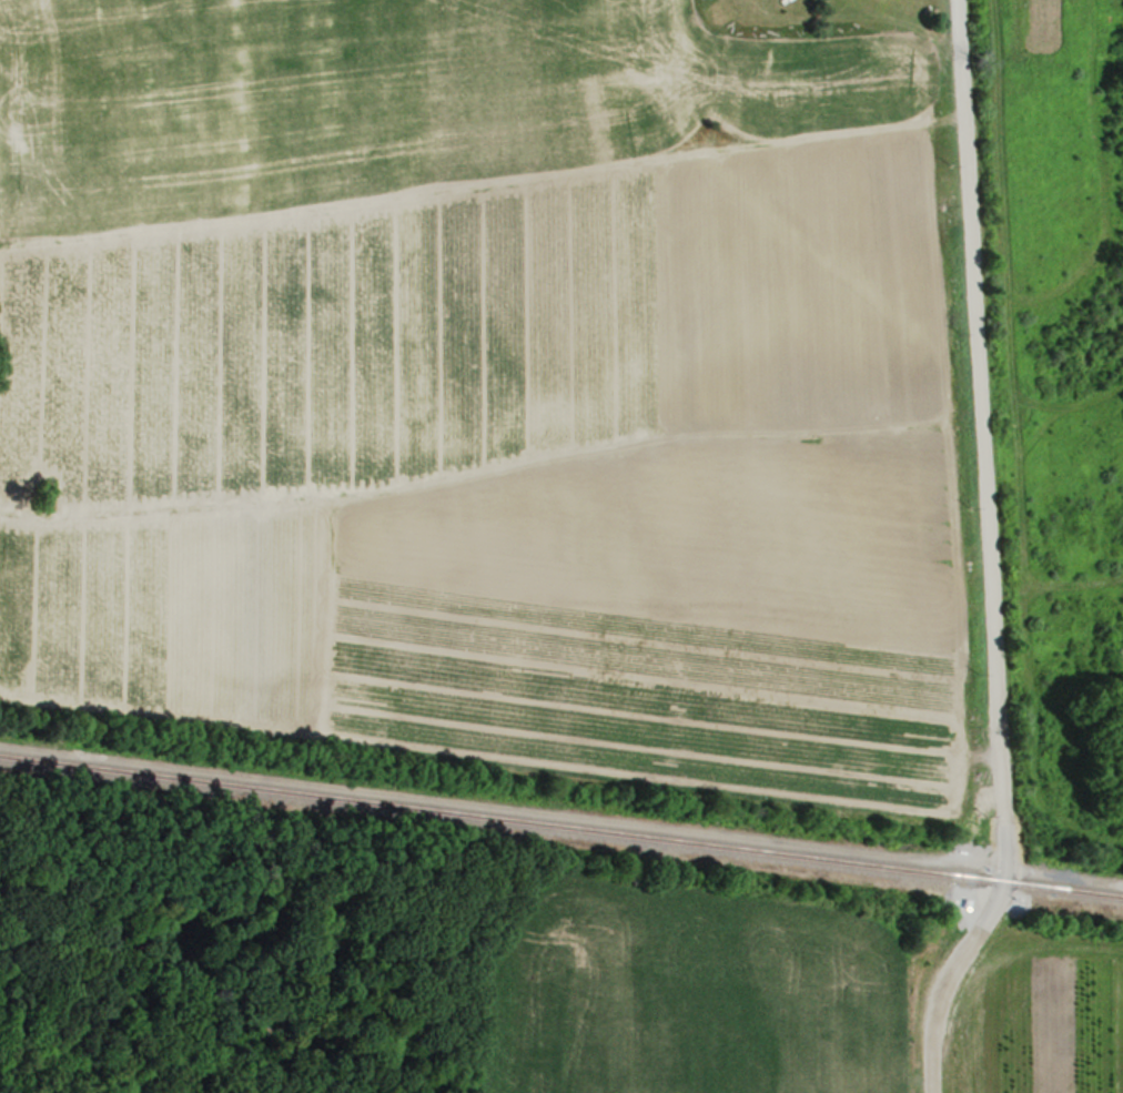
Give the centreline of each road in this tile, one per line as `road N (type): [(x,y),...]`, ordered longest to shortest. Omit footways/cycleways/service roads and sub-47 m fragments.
road 1 (residential): [(928,1092),(932,1000),(991,910),(1004,868),(953,0)]

